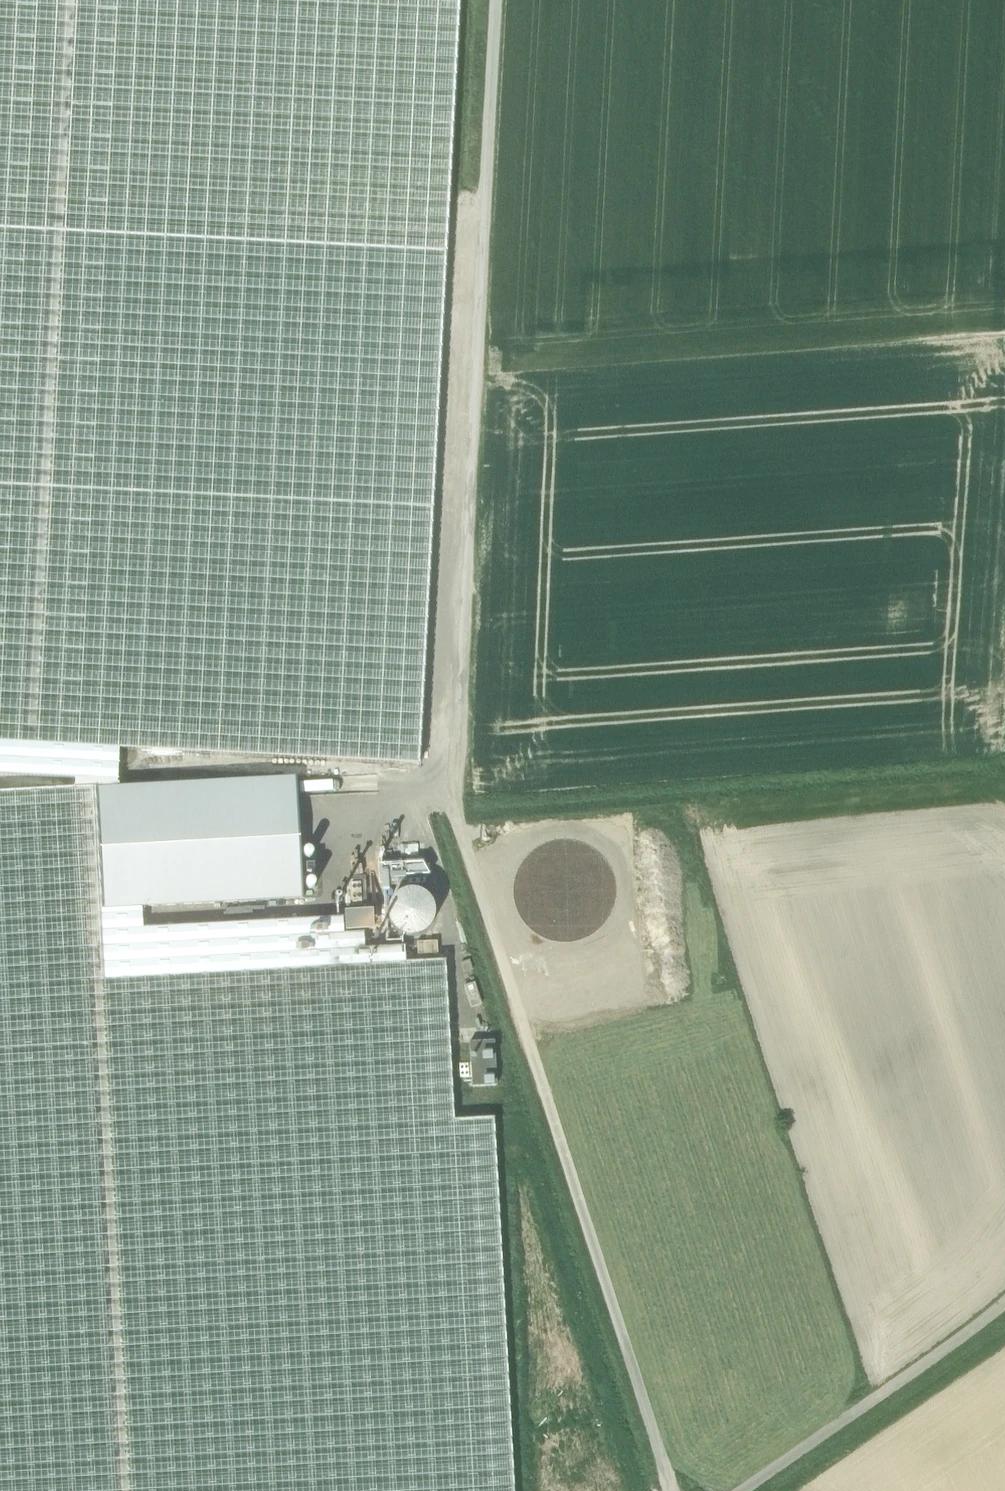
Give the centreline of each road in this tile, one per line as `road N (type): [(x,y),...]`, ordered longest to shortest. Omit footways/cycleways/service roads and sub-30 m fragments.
road 1 (track): [(671,1490),(453,800),(495,0)]
road 2 (track): [(742,1490),(1004,1302)]

